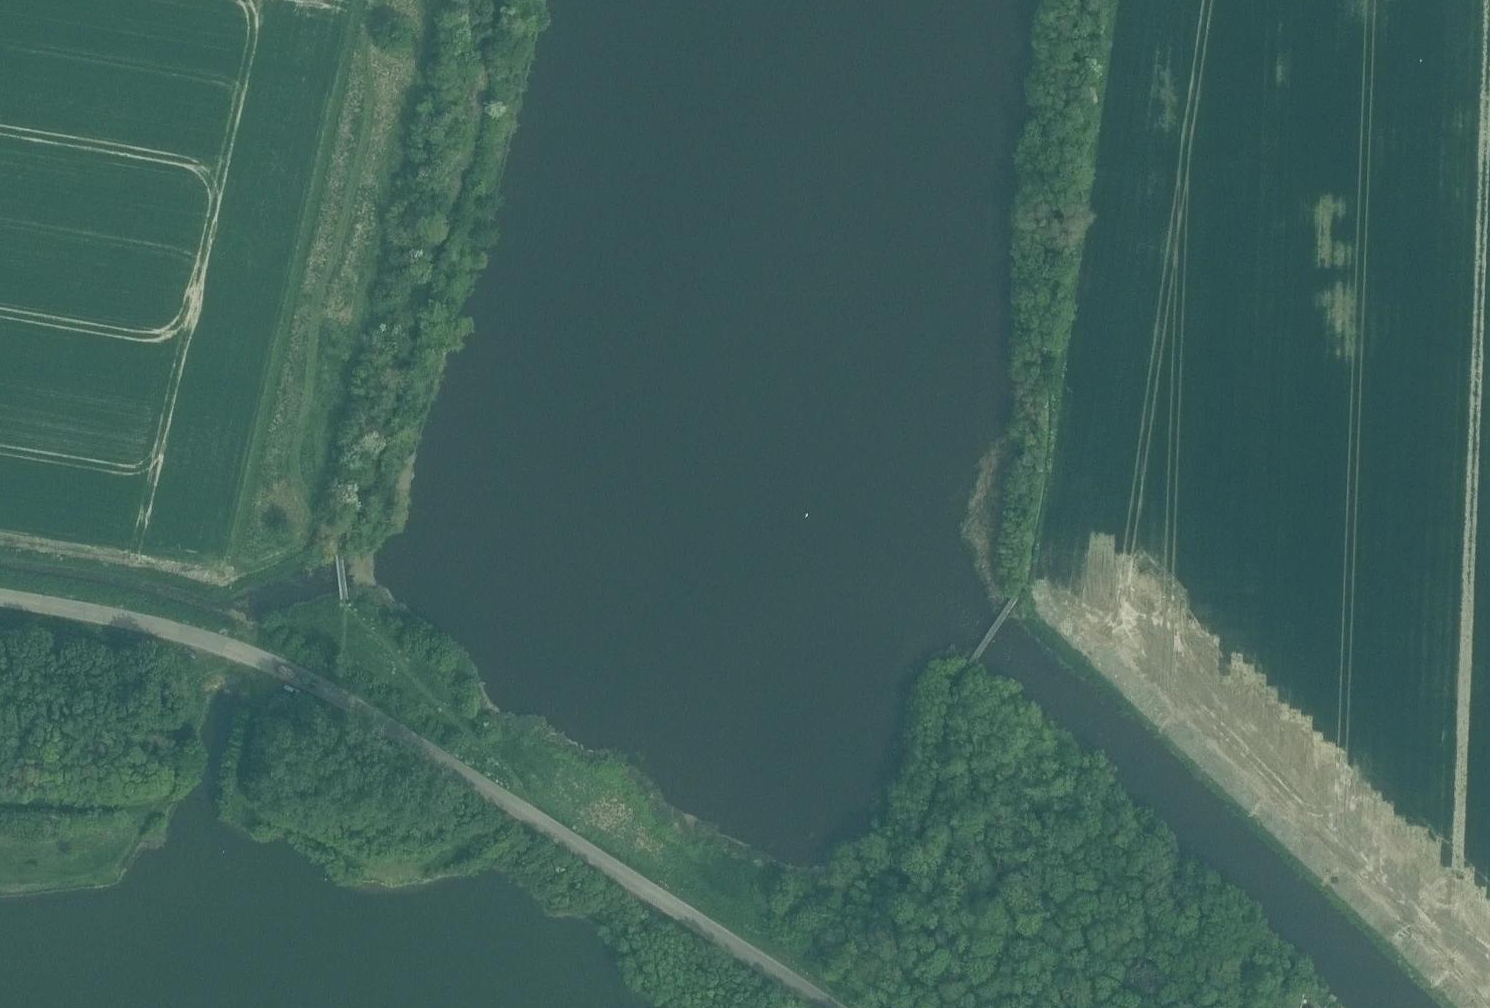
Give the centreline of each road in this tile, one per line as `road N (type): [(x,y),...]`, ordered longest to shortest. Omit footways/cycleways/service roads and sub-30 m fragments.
road 1 (unclassified): [(827,1007),(306,680),(199,638),(0,599)]
road 2 (track): [(339,539),(335,524),(357,504),(486,0)]

